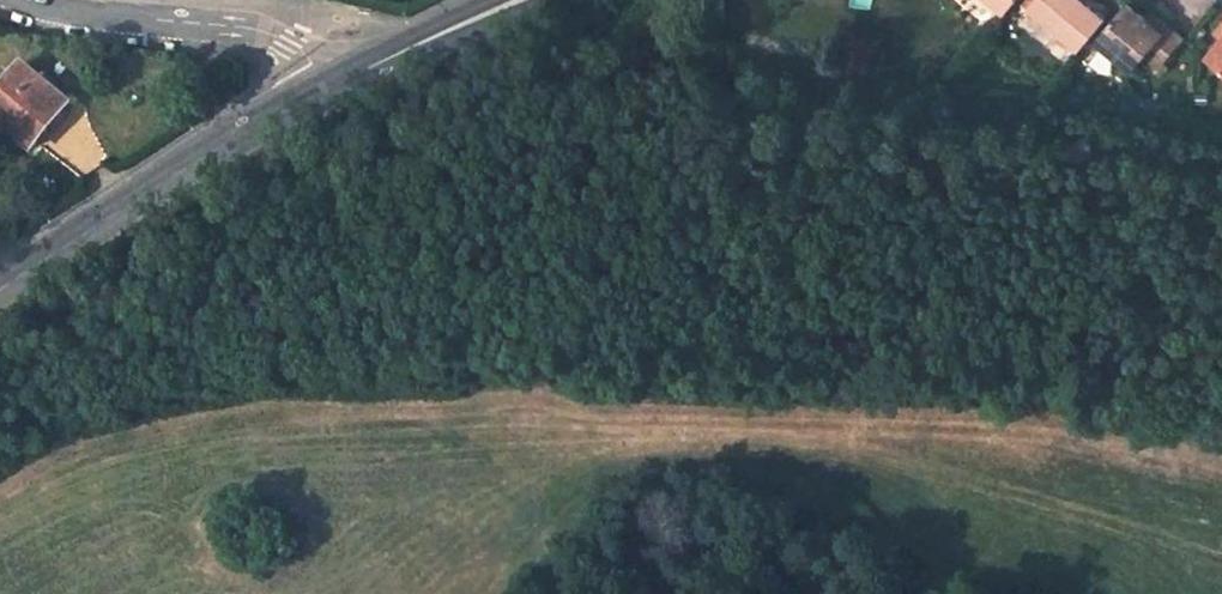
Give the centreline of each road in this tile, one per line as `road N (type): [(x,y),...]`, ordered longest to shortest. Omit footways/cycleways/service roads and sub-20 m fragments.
road 1 (tertiary): [(0,291),(355,65)]
road 2 (unclassified): [(355,65),(253,27),(34,0)]
road 3 (tertiary): [(355,65),(514,0)]

